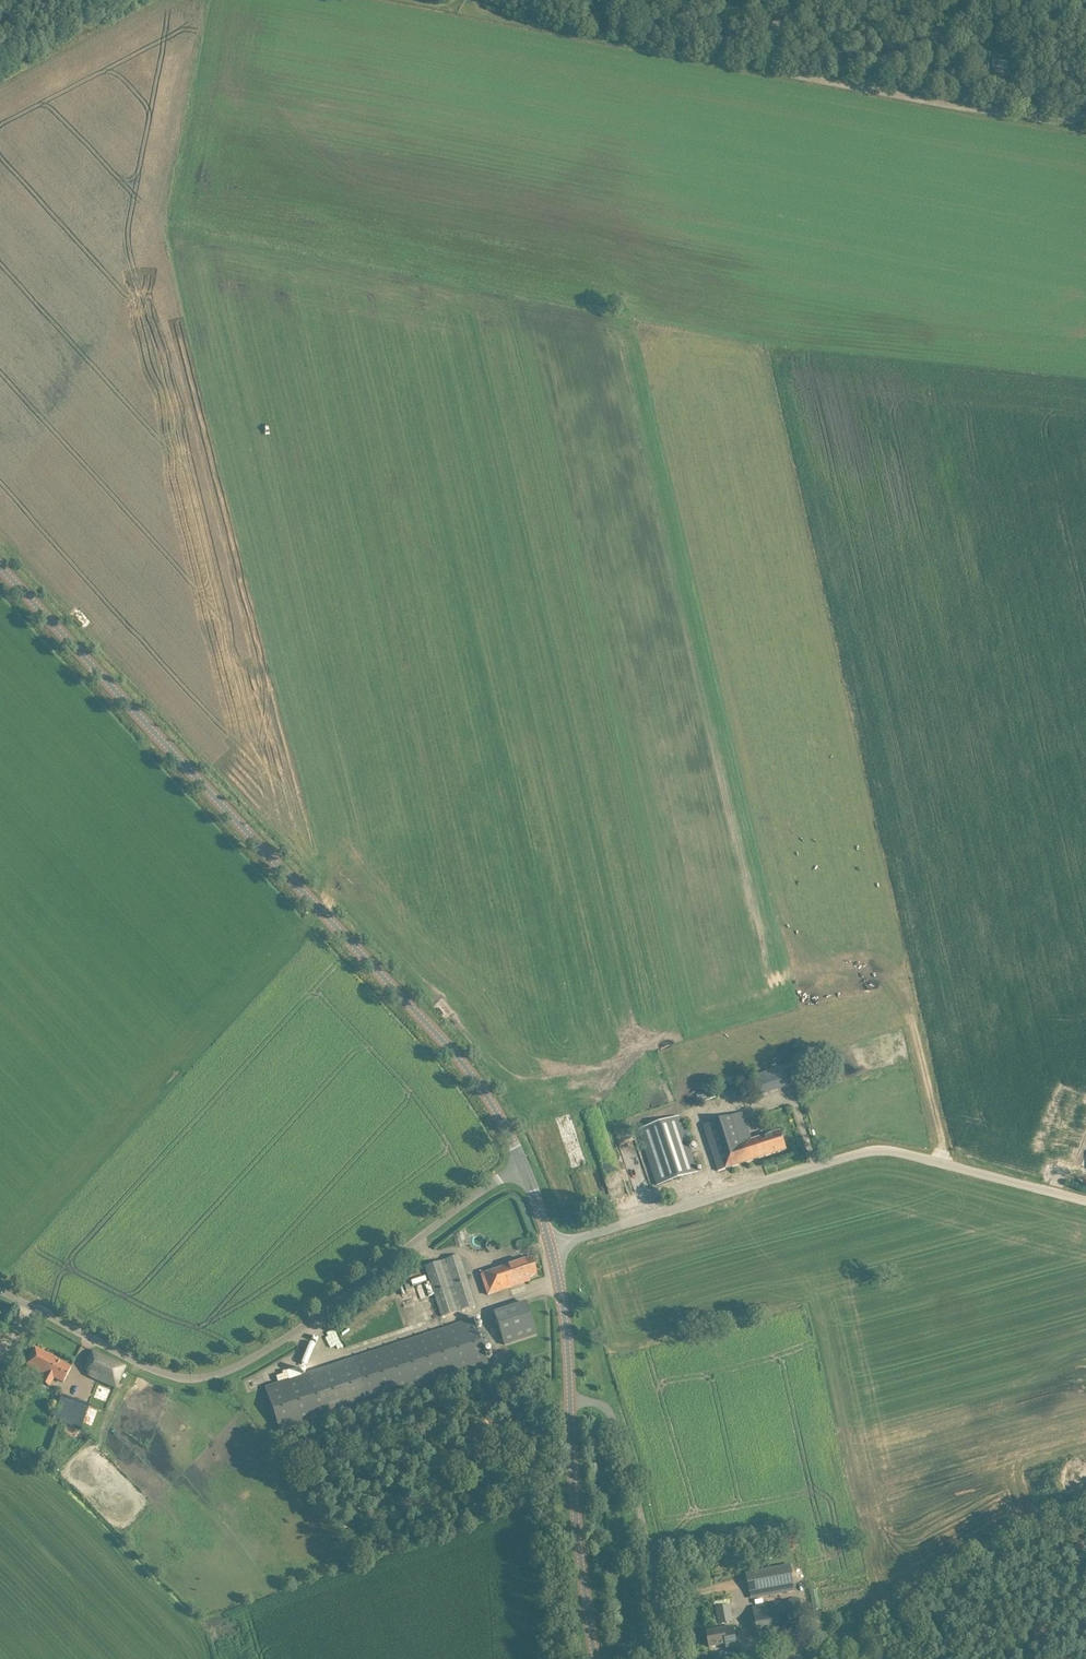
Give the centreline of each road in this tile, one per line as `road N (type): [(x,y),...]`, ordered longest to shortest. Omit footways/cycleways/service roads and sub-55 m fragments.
road 1 (tertiary): [(523,1165),(448,1047),(0,569)]
road 2 (unclassified): [(523,1165),(253,1360),(199,1379),(163,1375),(0,1293)]
road 3 (unclassified): [(550,1246),(869,1151),(898,1152),(1085,1200)]
road 4 (unclassified): [(669,1658),(614,1420),(599,1404),(569,1402)]
road 5 (tertiary): [(595,1658),(575,1521),(569,1402)]
road 6 (tertiary): [(569,1402),(550,1246)]

